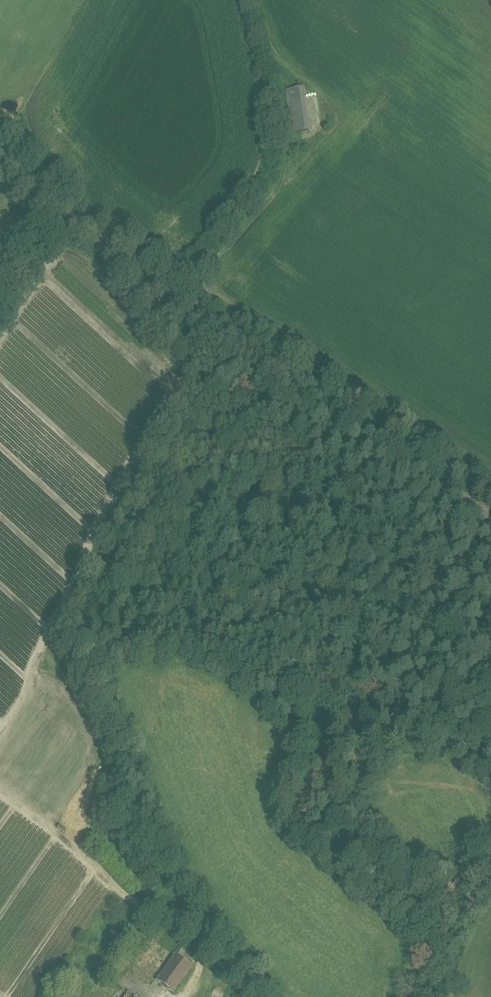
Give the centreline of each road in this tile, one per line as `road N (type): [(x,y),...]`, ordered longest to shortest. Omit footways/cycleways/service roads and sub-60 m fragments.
road 1 (unclassified): [(490,513),(58,201),(0,143)]
road 2 (track): [(299,996),(48,809),(0,764)]
road 3 (track): [(0,711),(96,505),(170,378)]
road 4 (track): [(437,996),(442,904),(490,862)]

